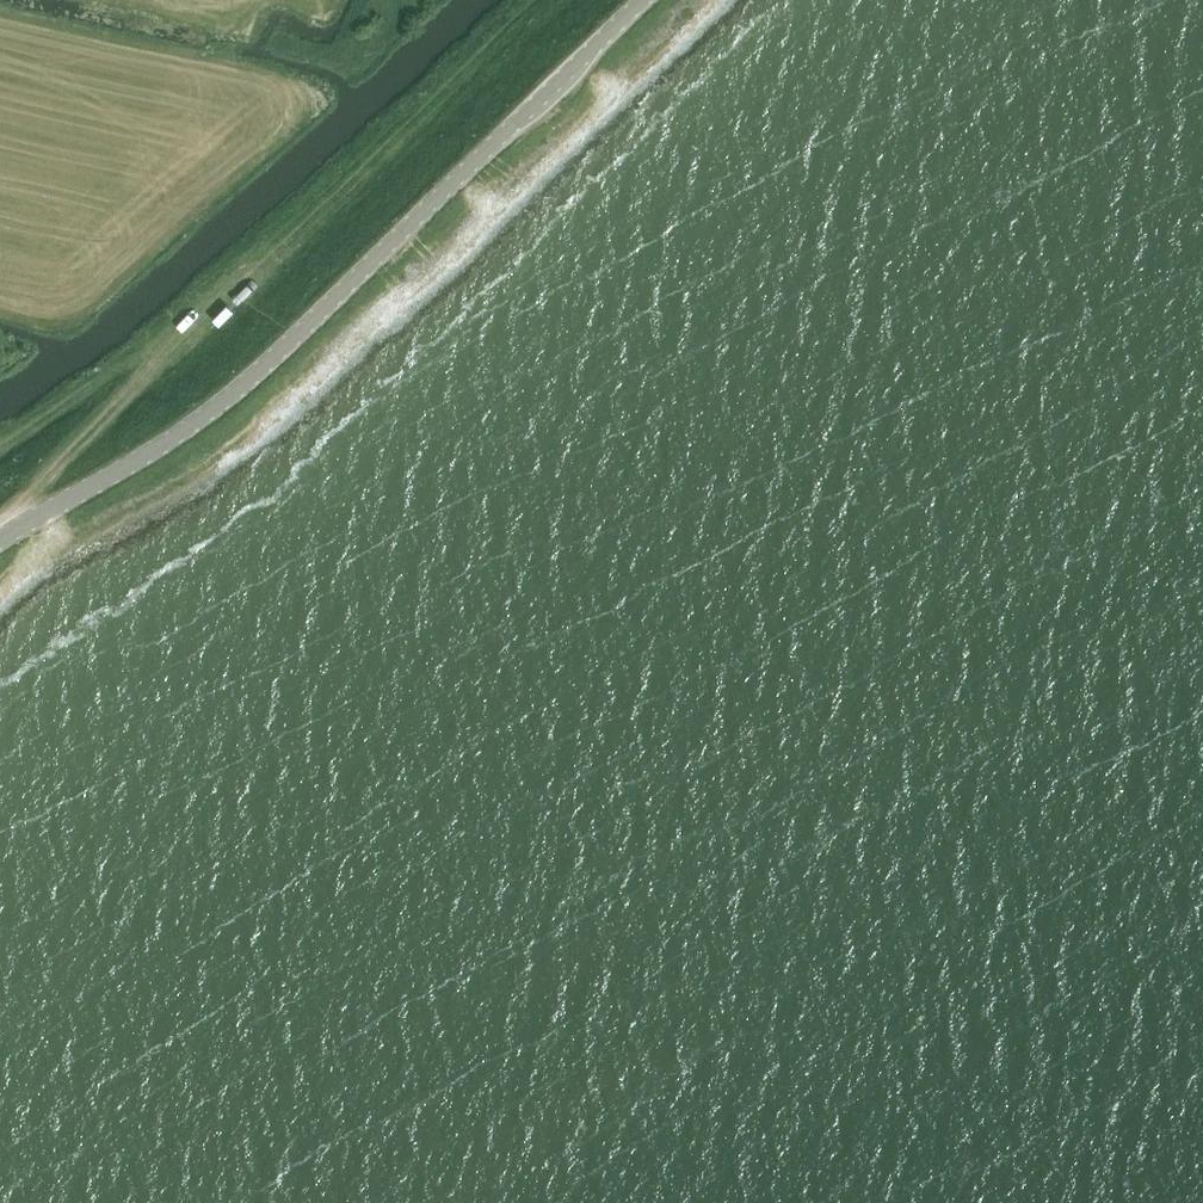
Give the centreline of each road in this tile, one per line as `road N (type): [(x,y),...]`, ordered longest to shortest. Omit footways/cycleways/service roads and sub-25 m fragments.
road 1 (tertiary): [(0,540),(176,443),(231,401),(645,0)]

